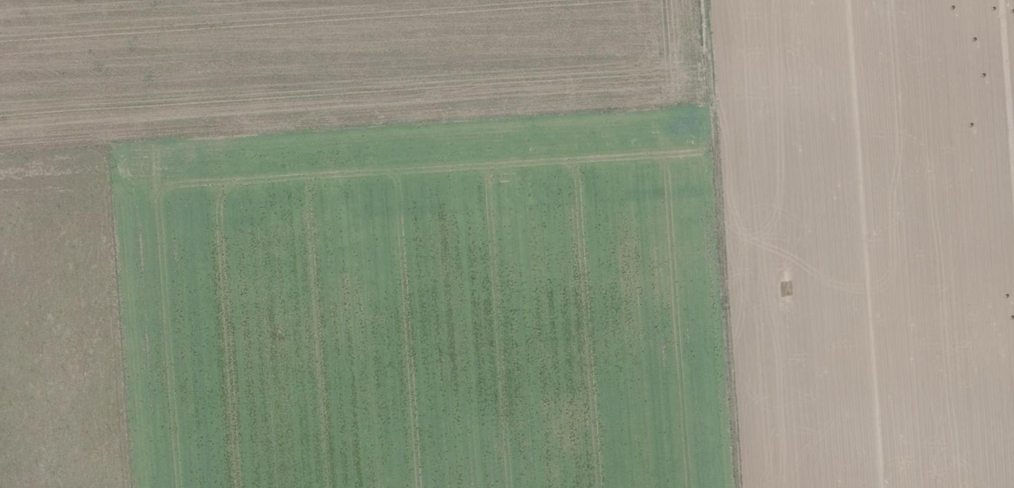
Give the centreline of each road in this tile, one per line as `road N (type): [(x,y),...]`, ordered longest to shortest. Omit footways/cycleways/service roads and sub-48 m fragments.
road 1 (track): [(742,487),(707,0)]

